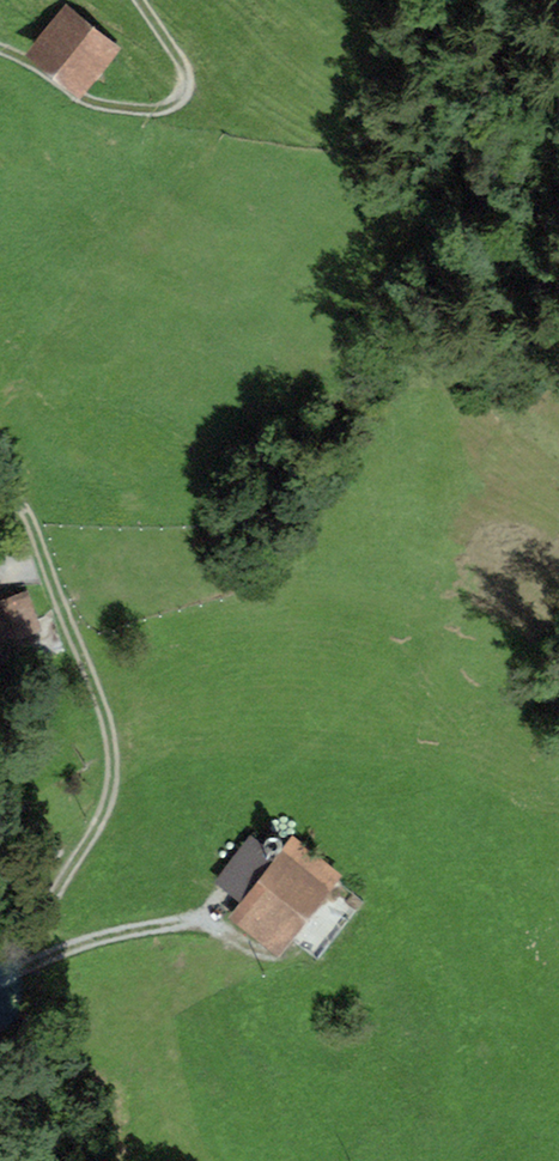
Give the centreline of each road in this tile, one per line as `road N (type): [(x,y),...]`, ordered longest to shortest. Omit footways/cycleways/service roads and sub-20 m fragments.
road 1 (track): [(0,967),(89,838),(110,795),(113,752),(33,527),(0,475)]
road 2 (track): [(0,46),(91,101),(156,107),(175,100),(185,82),(182,62),(141,0)]
road 3 (track): [(202,919),(91,935),(0,967)]

